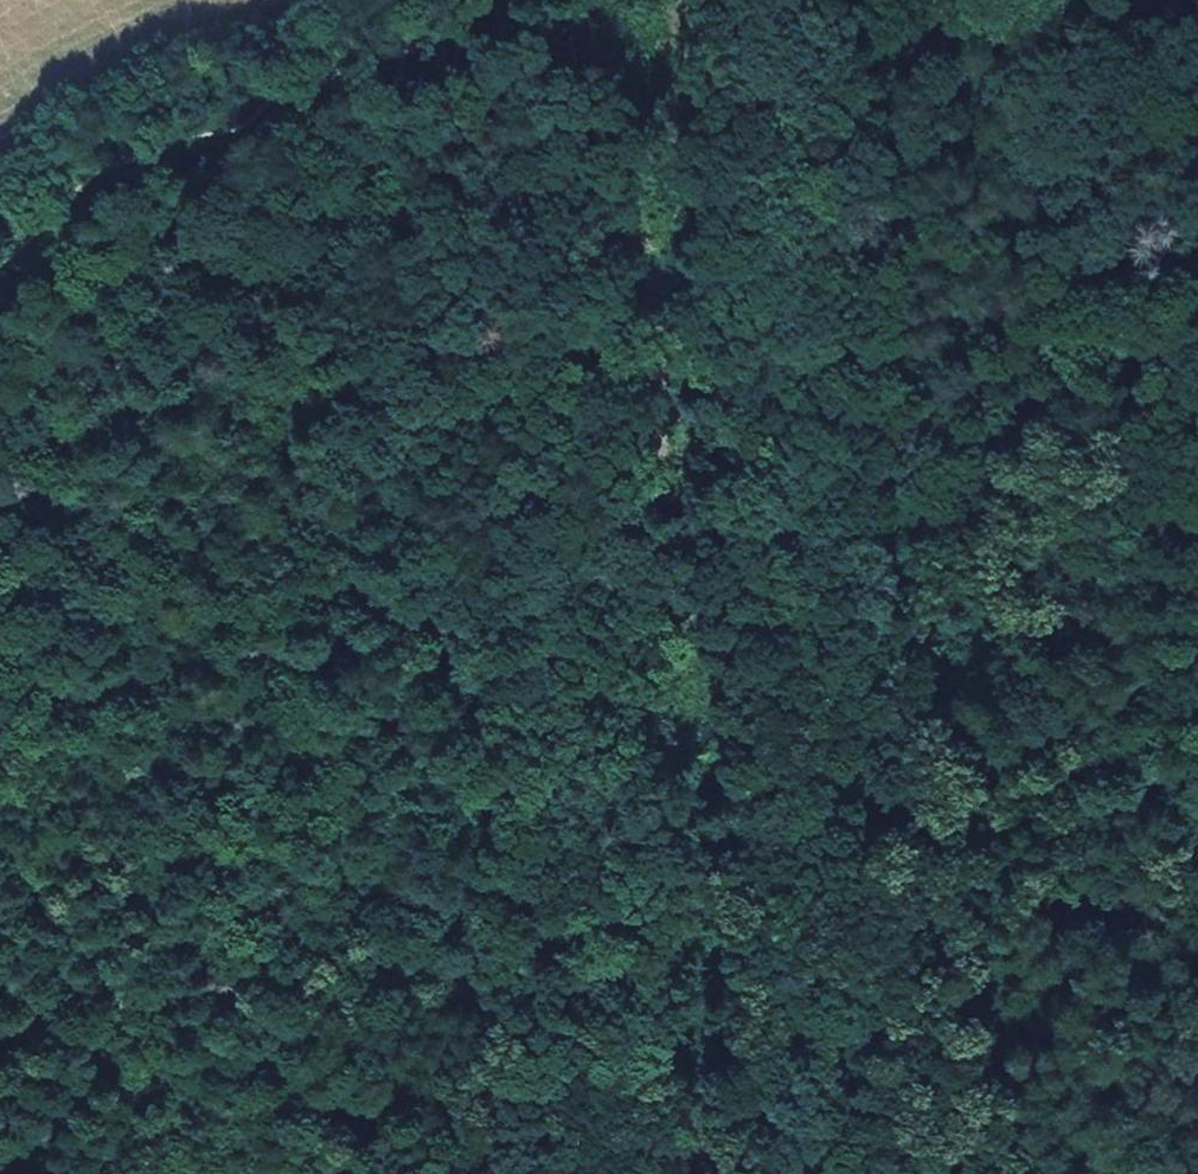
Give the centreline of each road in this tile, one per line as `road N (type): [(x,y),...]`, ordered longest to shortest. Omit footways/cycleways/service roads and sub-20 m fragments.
road 1 (track): [(1197,654),(993,0)]
road 2 (track): [(429,0),(415,38),(176,152),(72,218),(0,286)]
road 3 (track): [(230,1173),(0,832)]

